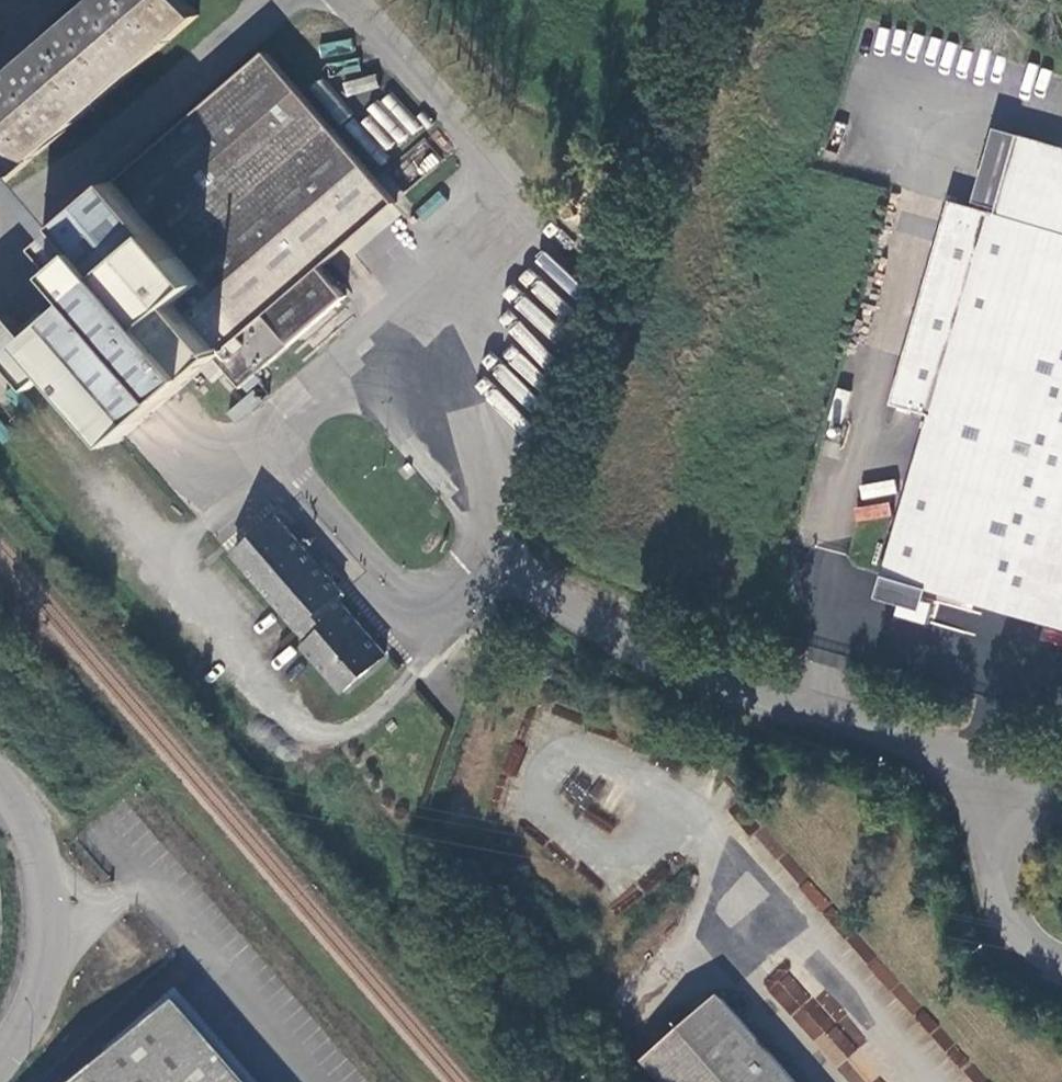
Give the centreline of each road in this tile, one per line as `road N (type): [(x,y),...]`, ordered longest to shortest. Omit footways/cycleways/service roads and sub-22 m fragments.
road 1 (unclassified): [(506,539),(593,623),(748,692),(981,767),(1031,818)]
road 2 (unclassified): [(0,795),(31,836),(51,915),(25,1030),(0,1056)]
road 3 (unclassified): [(1031,818),(1002,861),(1003,913),(1033,956),(1061,970)]

